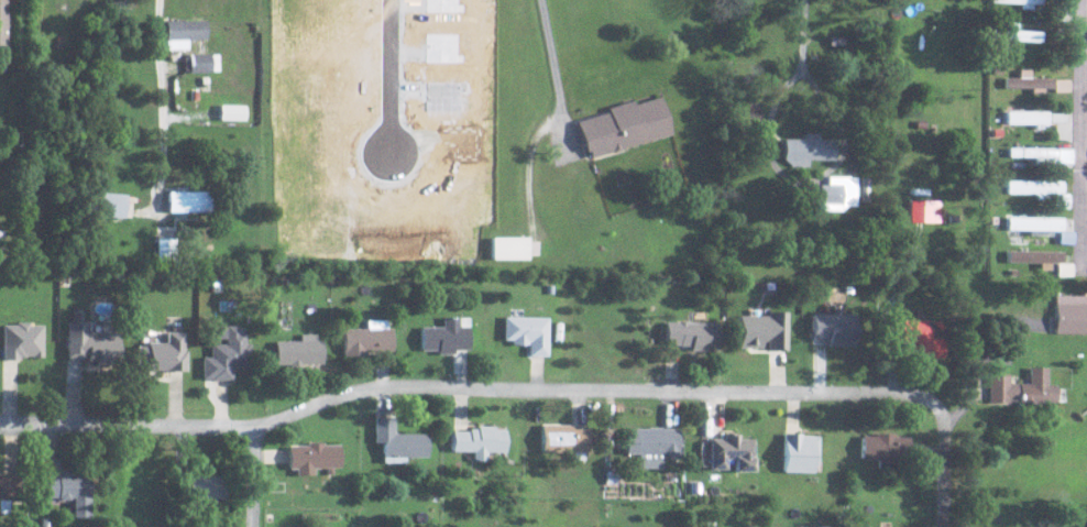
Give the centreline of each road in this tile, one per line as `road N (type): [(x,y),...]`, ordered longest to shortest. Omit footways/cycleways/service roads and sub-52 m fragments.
road 1 (residential): [(0,421),(260,424),(397,386),(901,396),(943,415)]
road 2 (residential): [(1085,0),(1086,265)]

